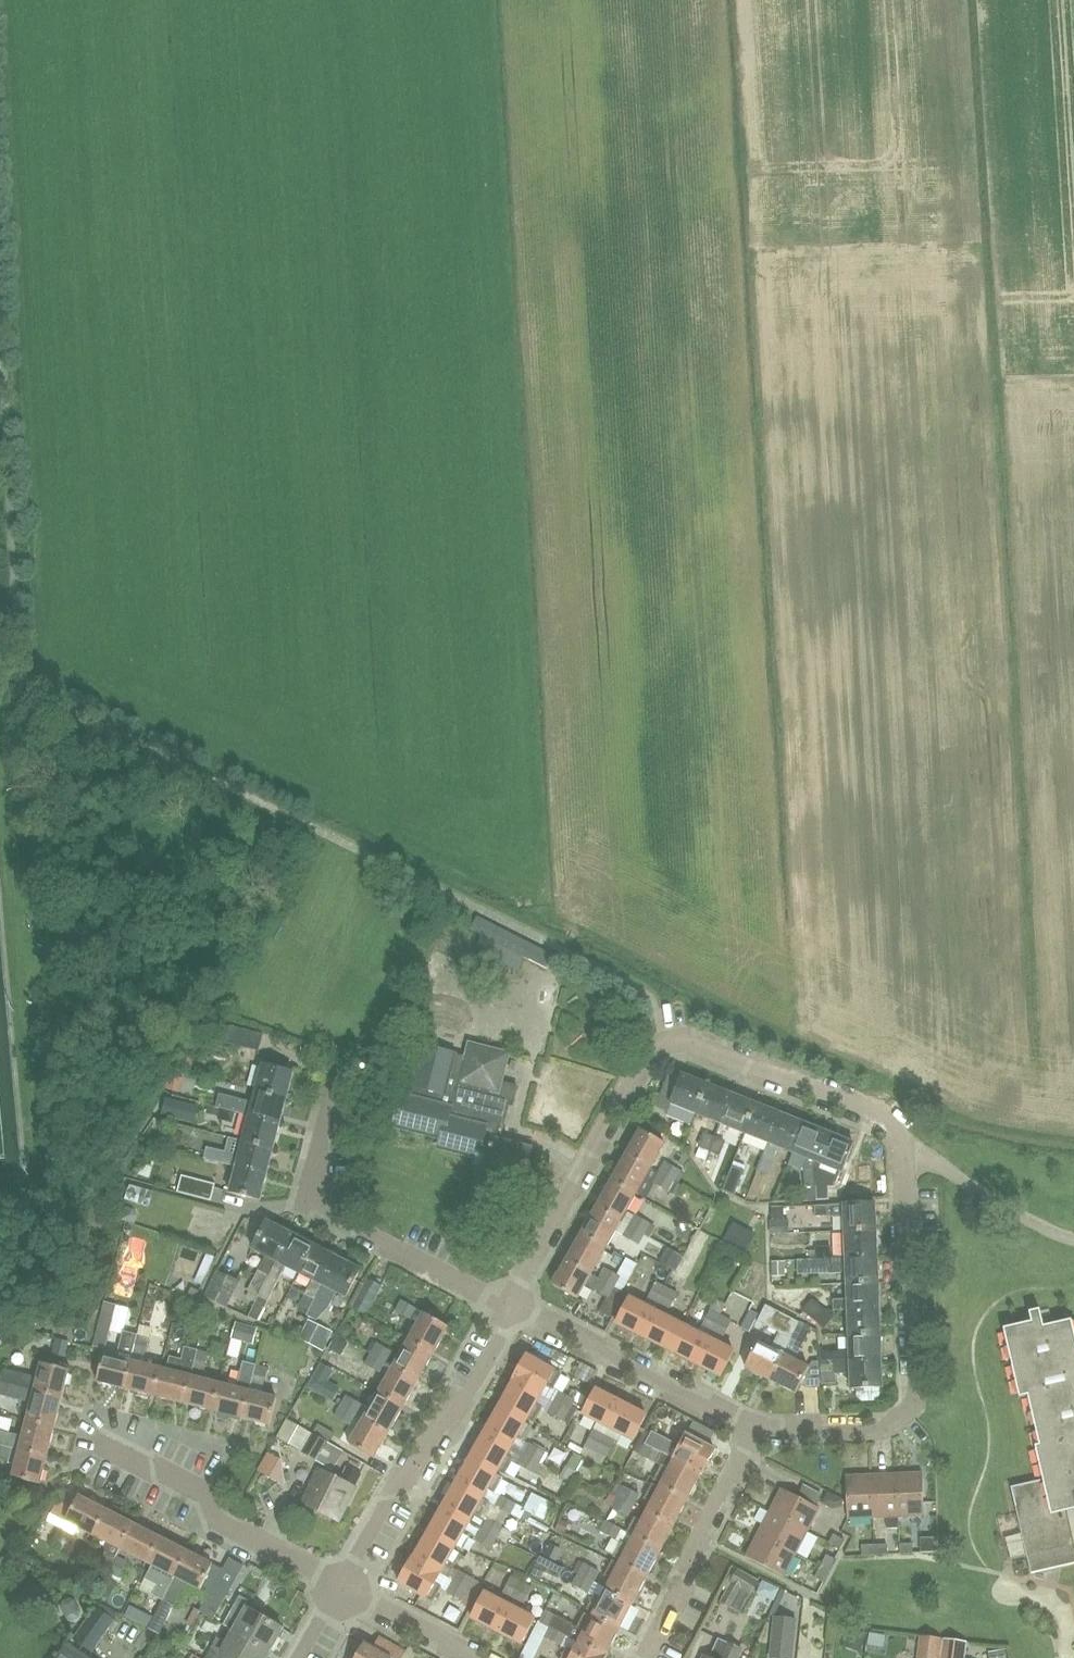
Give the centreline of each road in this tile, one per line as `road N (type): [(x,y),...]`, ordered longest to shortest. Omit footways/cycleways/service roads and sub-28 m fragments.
road 1 (residential): [(757,1426),(874,1432),(911,1406),(917,1387),(902,1141)]
road 2 (residential): [(513,1304),(300,1200),(332,1072)]
road 3 (residential): [(342,1586),(400,1480),(466,1395),(513,1304)]
road 4 (residential): [(513,1304),(646,1055),(665,1042)]
road 5 (residential): [(93,1440),(204,1491),(225,1523),(342,1586)]
road 6 (residential): [(757,1426),(513,1304)]
road 7 (residential): [(902,1141),(871,1109),(691,1043),(665,1042)]
road 8 (residential): [(639,1657),(757,1426)]
road 9 (residential): [(1073,1239),(902,1141)]
road 10 (residential): [(342,1586),(477,1657)]

